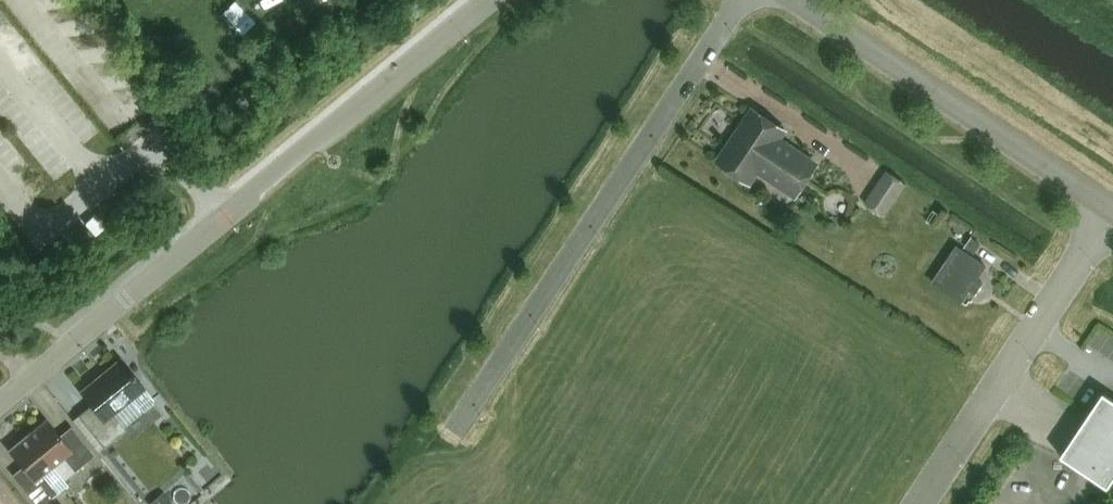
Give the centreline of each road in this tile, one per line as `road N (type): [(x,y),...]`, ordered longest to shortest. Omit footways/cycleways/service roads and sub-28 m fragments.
road 1 (unclassified): [(0,404),(487,0)]
road 2 (residential): [(746,0),(459,425)]
road 3 (secondary): [(1112,207),(797,0)]
road 4 (unclassified): [(1112,217),(921,503)]

